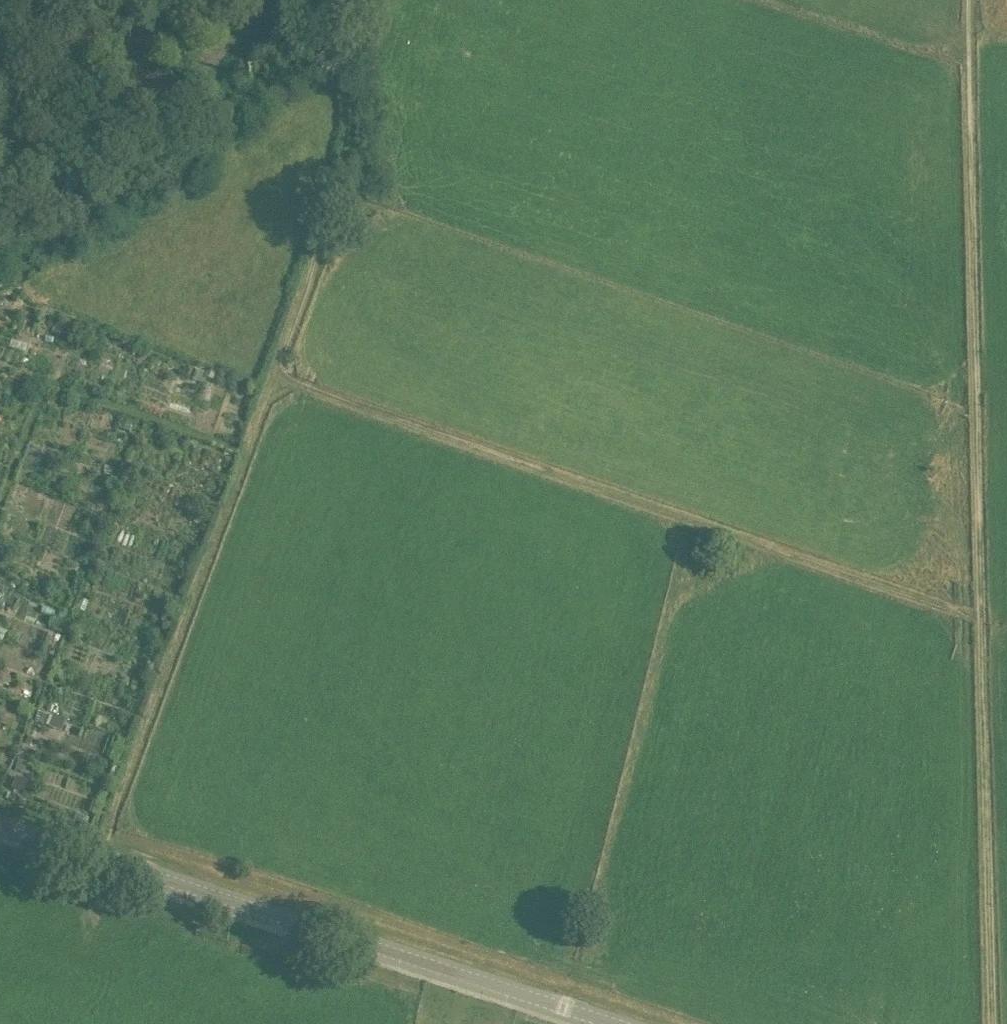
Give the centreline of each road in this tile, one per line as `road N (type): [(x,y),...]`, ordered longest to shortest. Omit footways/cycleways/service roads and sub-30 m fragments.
road 1 (track): [(981,619),(275,374),(336,181),(349,108),(311,0)]
road 2 (track): [(970,0),(992,1023)]
road 3 (residential): [(618,1023),(0,825)]
road 4 (track): [(275,374),(97,857)]
road 5 (residential): [(0,212),(166,102),(262,0)]

